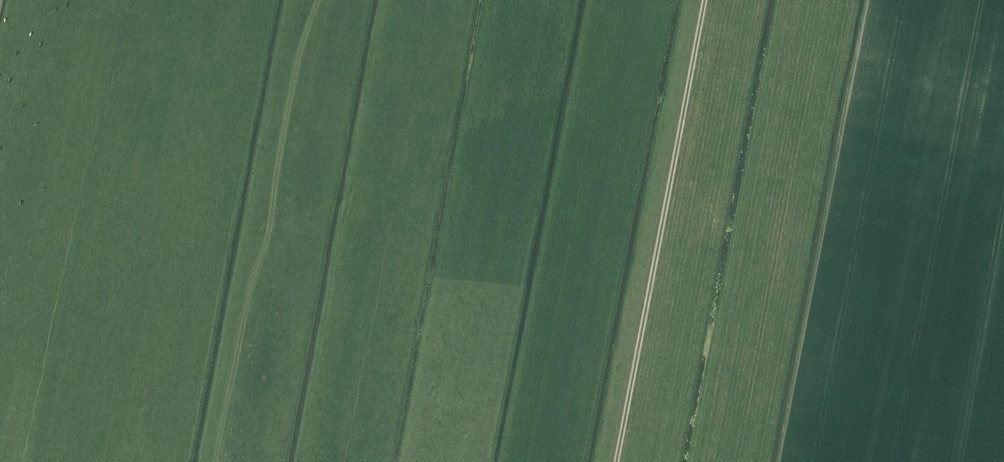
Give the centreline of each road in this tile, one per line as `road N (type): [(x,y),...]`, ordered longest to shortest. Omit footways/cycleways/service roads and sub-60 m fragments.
road 1 (track): [(617,461),(705,0)]

